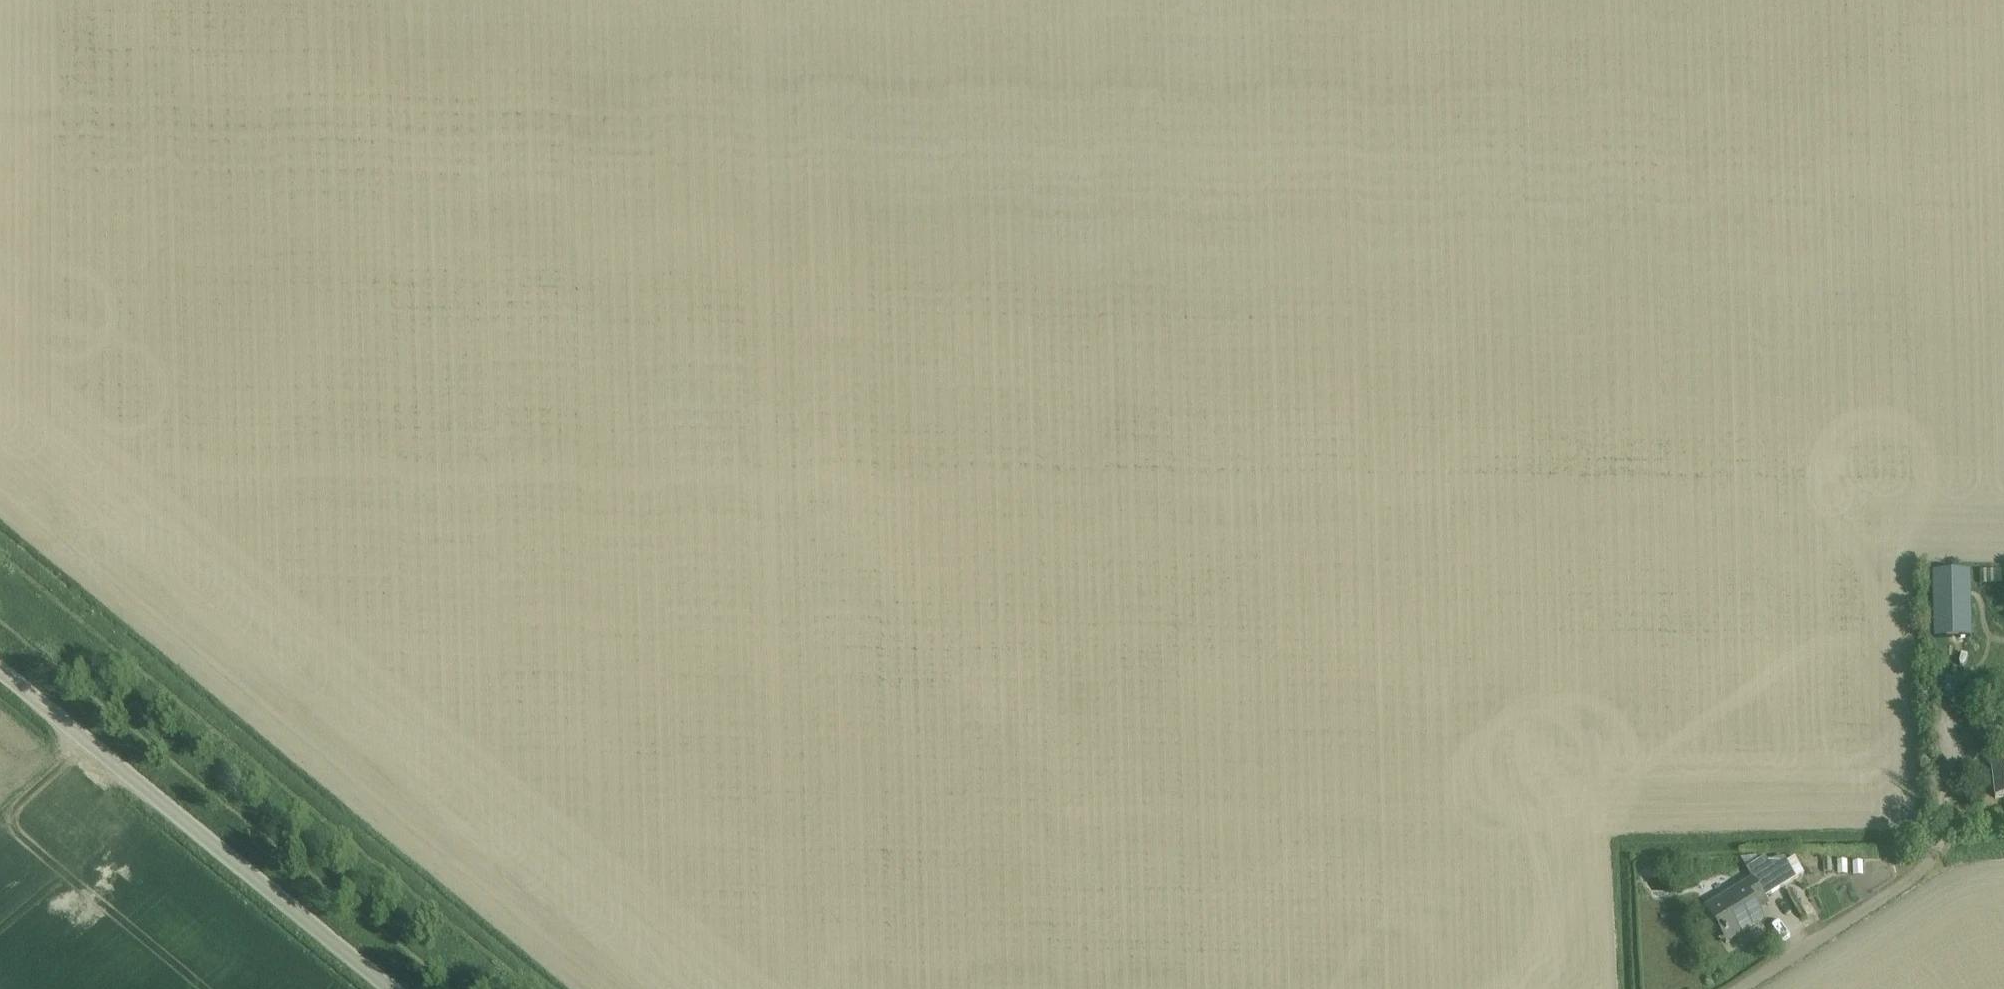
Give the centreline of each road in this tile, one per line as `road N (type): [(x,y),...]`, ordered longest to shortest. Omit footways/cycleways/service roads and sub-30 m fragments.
road 1 (track): [(0,551),(528,988)]
road 2 (tertiary): [(0,672),(387,988)]
road 3 (unclassified): [(1739,988),(1920,873),(1937,854),(1954,695)]

